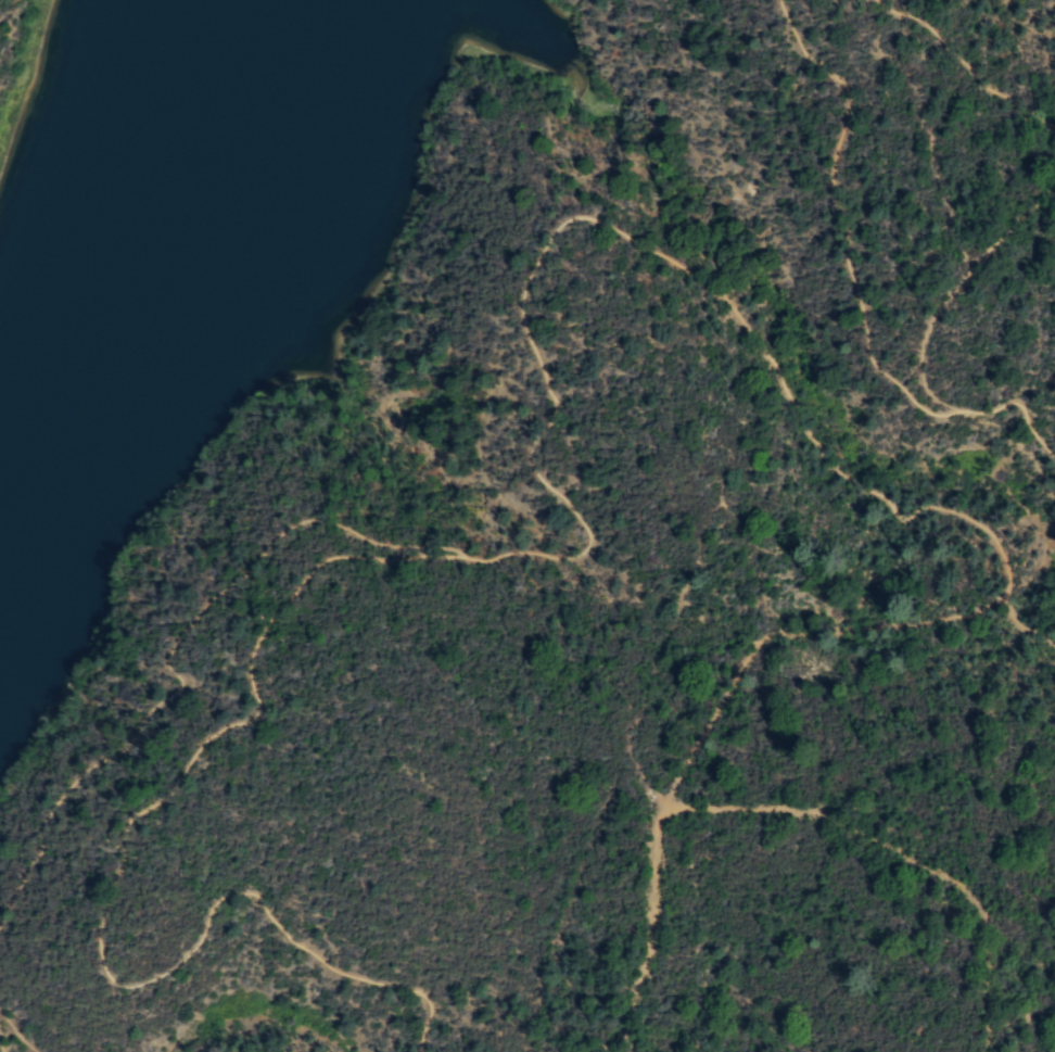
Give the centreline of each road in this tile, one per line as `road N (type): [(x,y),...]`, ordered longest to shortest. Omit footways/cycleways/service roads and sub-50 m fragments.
road 1 (track): [(665,810),(835,814),(971,889),(994,923),(993,1051)]
road 2 (track): [(1010,597),(970,616),(767,639),(665,810)]
road 3 (track): [(1054,193),(977,270),(942,318),(928,362),(941,401),(1020,436),(1054,484)]
road 4 (track): [(590,1051),(623,1026),(647,961),(665,810)]

